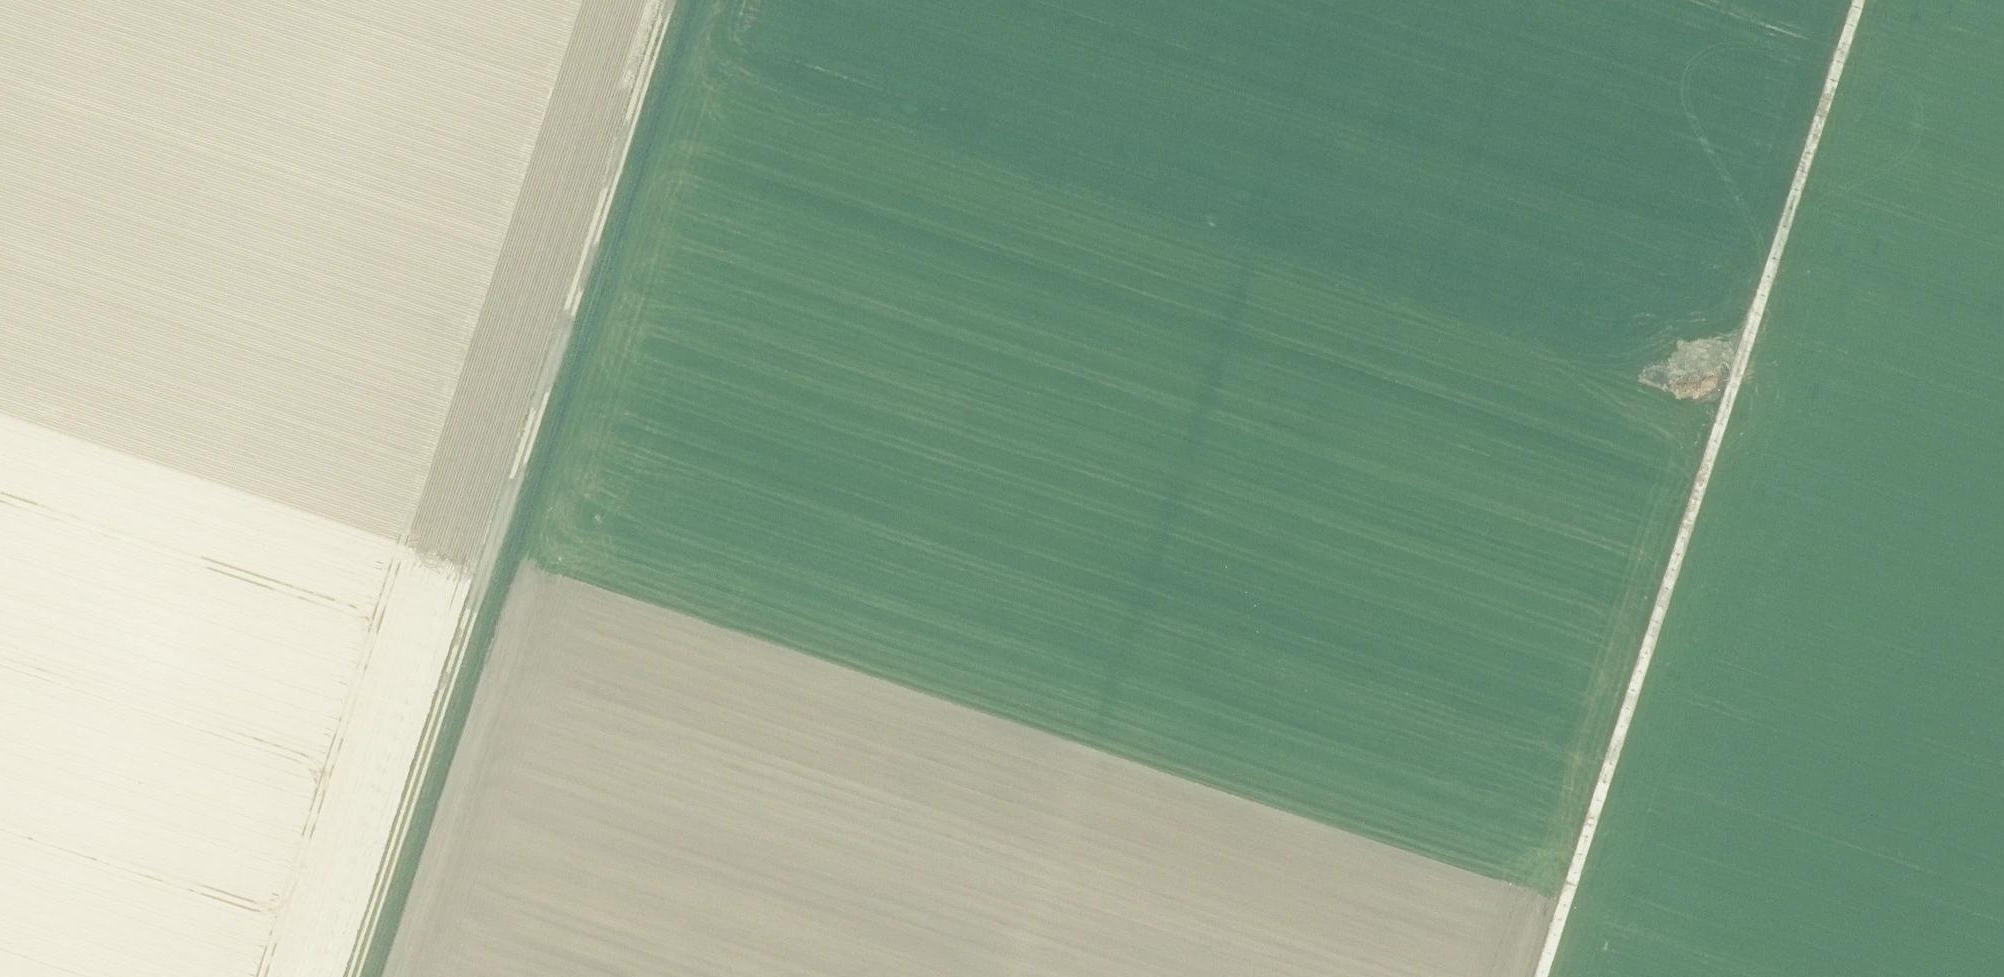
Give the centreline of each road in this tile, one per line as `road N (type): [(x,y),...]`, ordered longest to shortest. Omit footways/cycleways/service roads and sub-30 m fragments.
road 1 (track): [(1862,0),(1543,976)]

